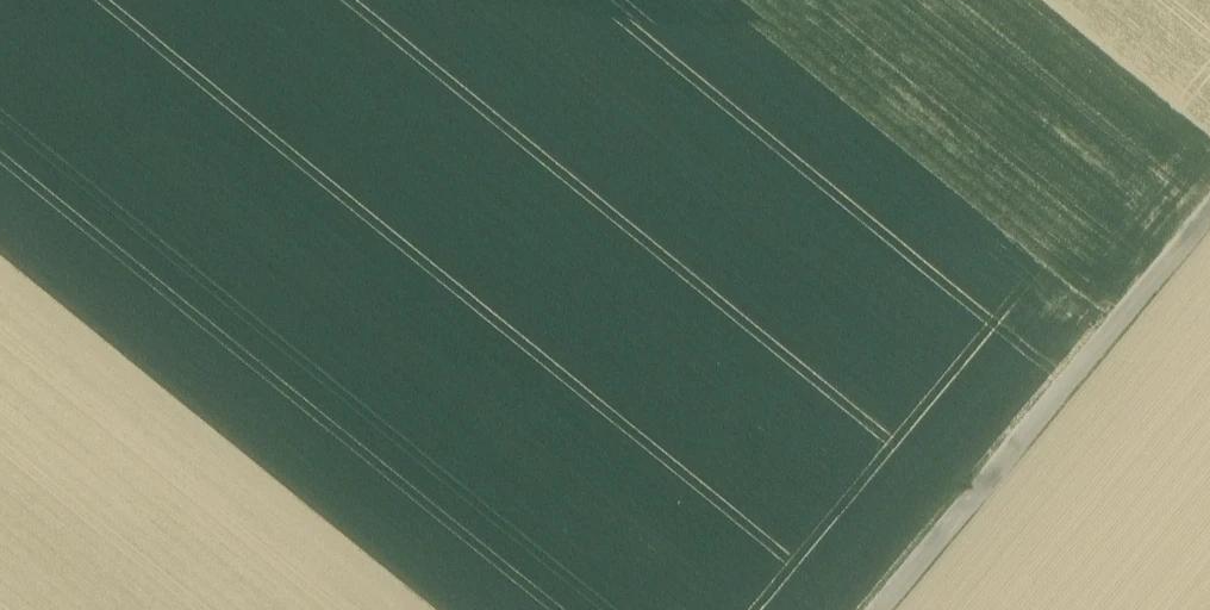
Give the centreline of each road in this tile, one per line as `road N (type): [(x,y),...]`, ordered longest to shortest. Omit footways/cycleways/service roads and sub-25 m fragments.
road 1 (track): [(1209,208),(882,609)]

